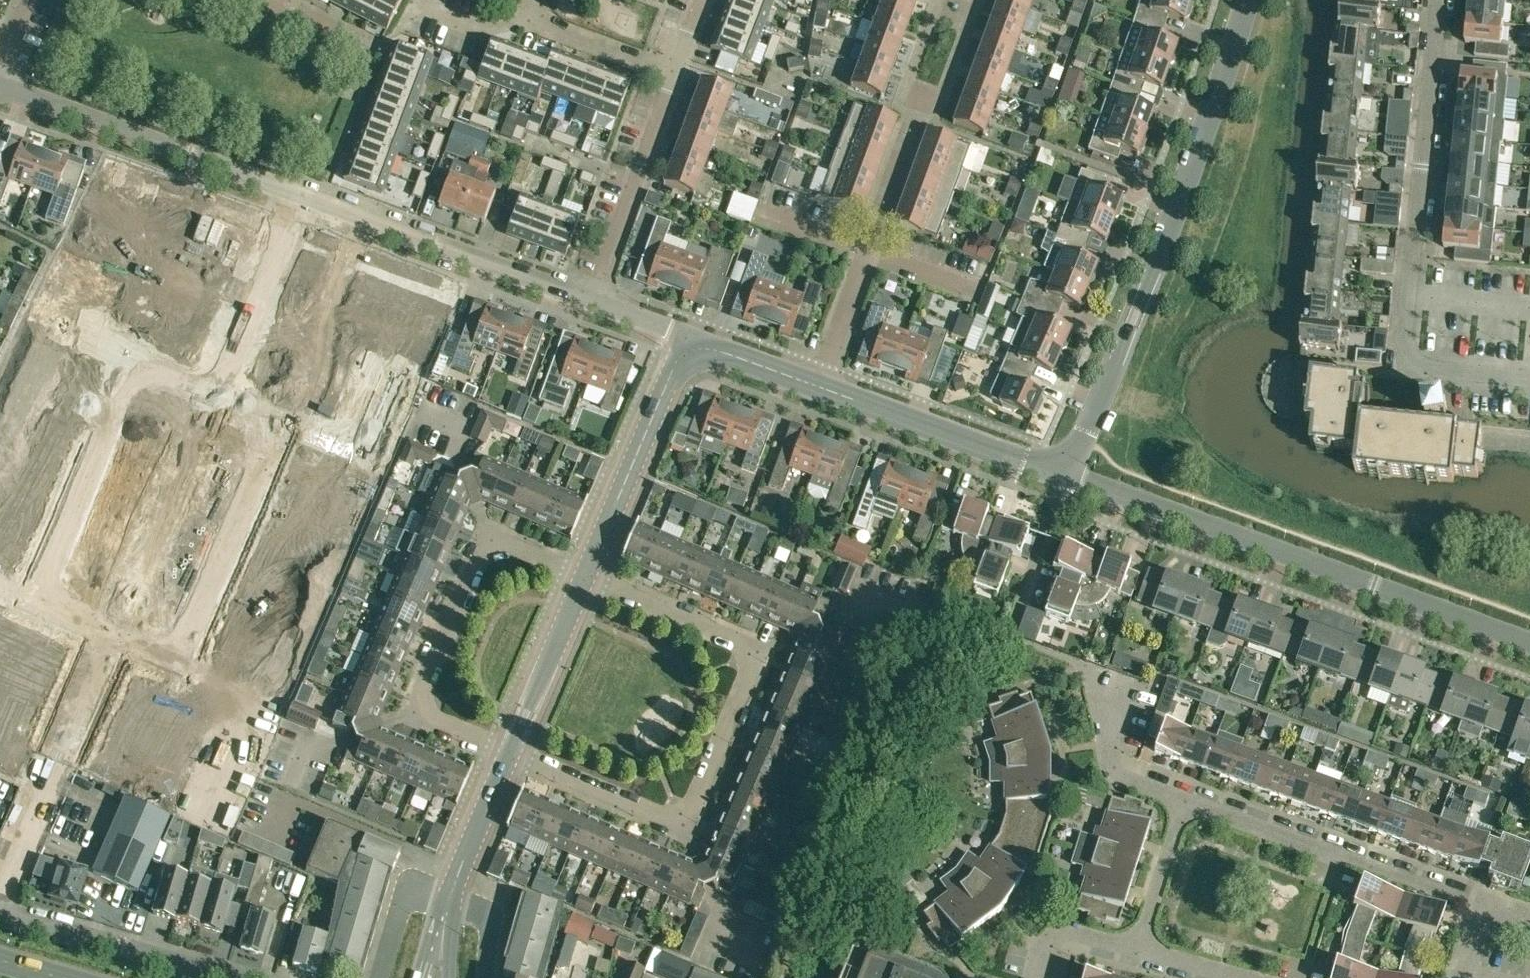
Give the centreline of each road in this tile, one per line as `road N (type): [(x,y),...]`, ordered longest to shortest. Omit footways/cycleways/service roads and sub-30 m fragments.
road 1 (residential): [(585,577),(737,641),(748,656),(747,677),(695,800),(678,814),(656,814),(510,752)]
road 2 (unclassified): [(1071,479),(1250,0)]
road 3 (unclassified): [(1529,643),(1071,479)]
road 4 (residential): [(1529,378),(1434,369),(1406,343),(1439,0)]
road 5 (residential): [(111,632),(181,660),(281,424),(222,396)]
road 6 (residential): [(510,752),(440,722),(425,706),(425,687),(479,560),(494,548),(514,547),(585,577)]
road 7 (residential): [(222,396),(138,362),(36,598)]
road 8 (residential): [(305,197),(0,86)]
road 9 (residential): [(1479,903),(1181,801)]
road 10 (residential): [(591,300),(305,197)]
road 11 (residential): [(0,896),(111,632)]
road 12 (unclassified): [(1071,479),(821,388)]
road 13 (unclassified): [(585,577),(687,335)]
road 14 (residential): [(591,300),(674,74)]
road 15 (residential): [(0,911),(231,977)]
road 16 (residential): [(222,396),(305,197)]
road 17 (unclassified): [(510,752),(585,577)]
road 18 (residential): [(1181,801),(1113,775),(1085,665)]
road 19 (residential): [(674,74),(522,15),(530,0)]
road 20 (residential): [(867,255),(923,102)]
road 21 (unclassified): [(451,901),(510,752)]
road 22 (residential): [(1138,949),(1181,801)]
road 23 (unclassified): [(821,388),(687,335)]
road 24 (residential): [(821,388),(867,255)]
road 25 (residential): [(377,977),(407,894),(451,901)]
road 26 (residential): [(1036,977),(1046,947),(1068,933),(1138,949)]
road 27 (residential): [(923,102),(946,91),(980,0)]

